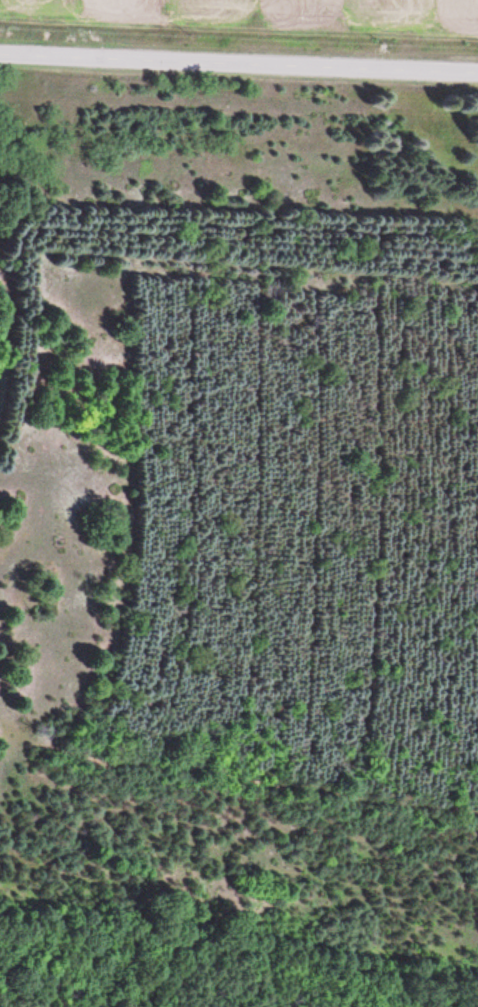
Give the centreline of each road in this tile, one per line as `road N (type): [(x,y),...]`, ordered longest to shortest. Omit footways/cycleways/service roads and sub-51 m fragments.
road 1 (residential): [(477,74),(0,52)]

